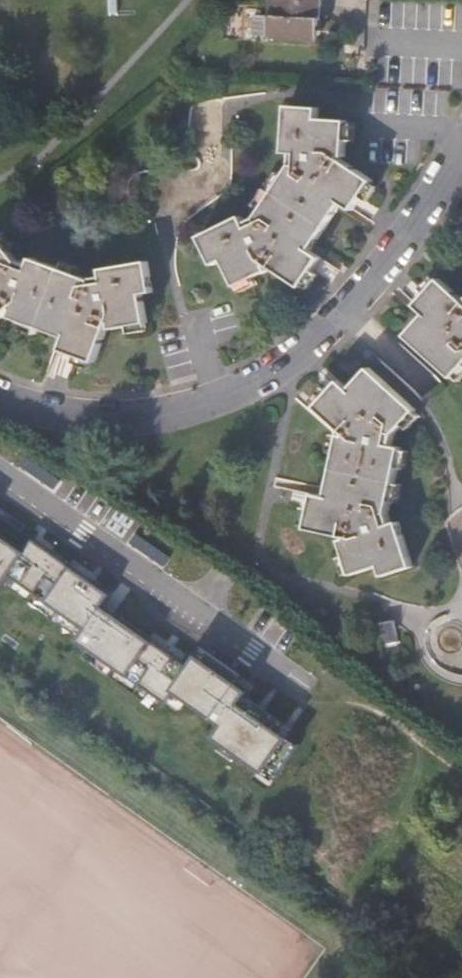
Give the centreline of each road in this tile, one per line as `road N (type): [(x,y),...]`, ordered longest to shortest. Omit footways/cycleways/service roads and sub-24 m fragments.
road 1 (residential): [(461,153),(383,271),(262,378),(200,404),(133,417),(0,397)]
road 2 (residential): [(0,472),(277,670)]

